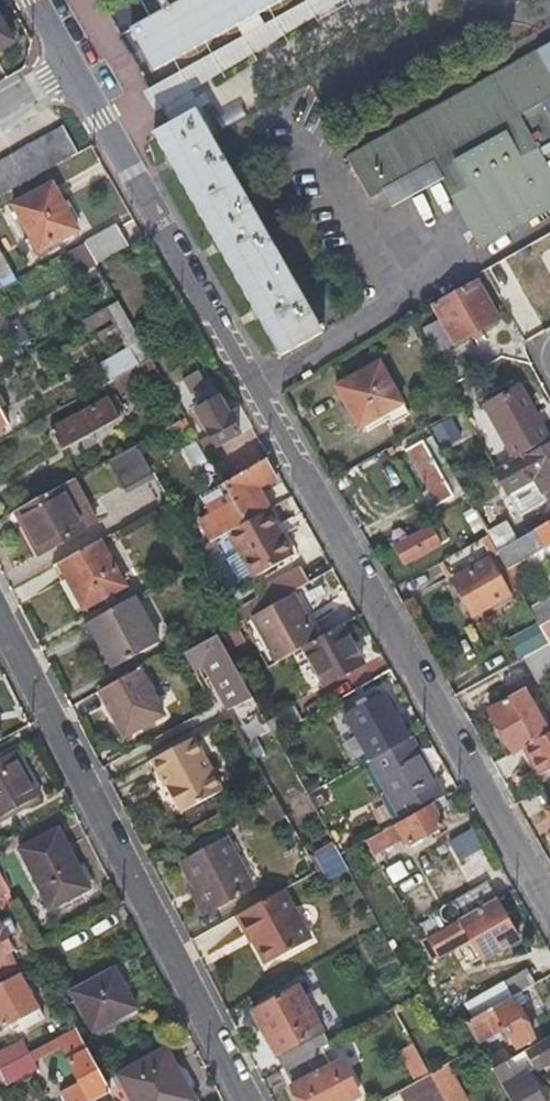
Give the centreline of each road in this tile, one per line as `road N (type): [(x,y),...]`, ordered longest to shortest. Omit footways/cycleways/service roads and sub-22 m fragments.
road 1 (residential): [(549,910),(75,69)]
road 2 (residential): [(245,1100),(0,627)]

